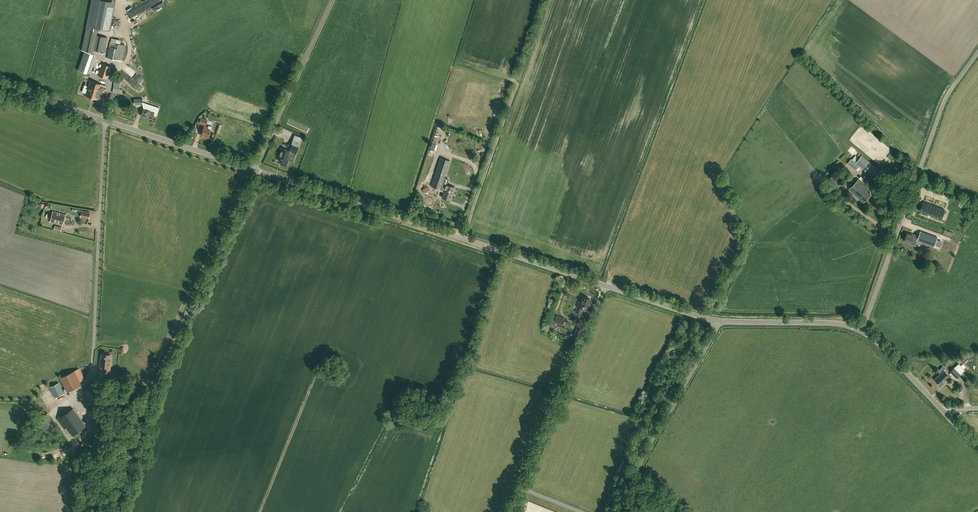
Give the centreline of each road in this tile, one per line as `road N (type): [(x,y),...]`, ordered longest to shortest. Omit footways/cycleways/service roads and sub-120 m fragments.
road 1 (unclassified): [(117,511),(141,411),(254,170)]
road 2 (unclassified): [(604,285),(254,170)]
road 3 (unclassified): [(861,330),(944,104),(977,53)]
road 4 (unclassified): [(254,170),(0,84)]
road 5 (unclassified): [(861,330),(712,320),(604,285)]
road 6 (unclassified): [(508,511),(604,285)]
road 7 (unclassified): [(254,170),(332,0)]

